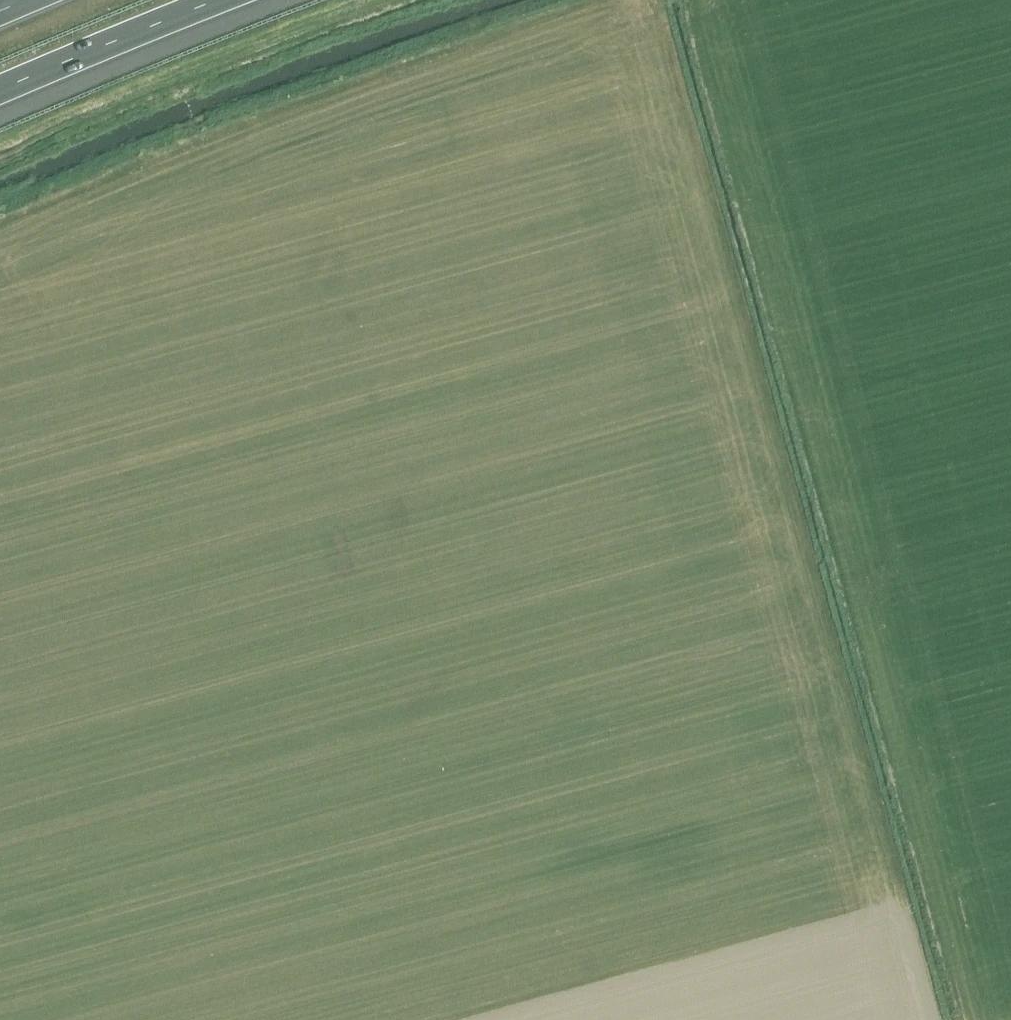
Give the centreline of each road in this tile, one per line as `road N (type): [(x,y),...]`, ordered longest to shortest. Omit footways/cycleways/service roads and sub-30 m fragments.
road 1 (motorway): [(0,97),(232,0)]

